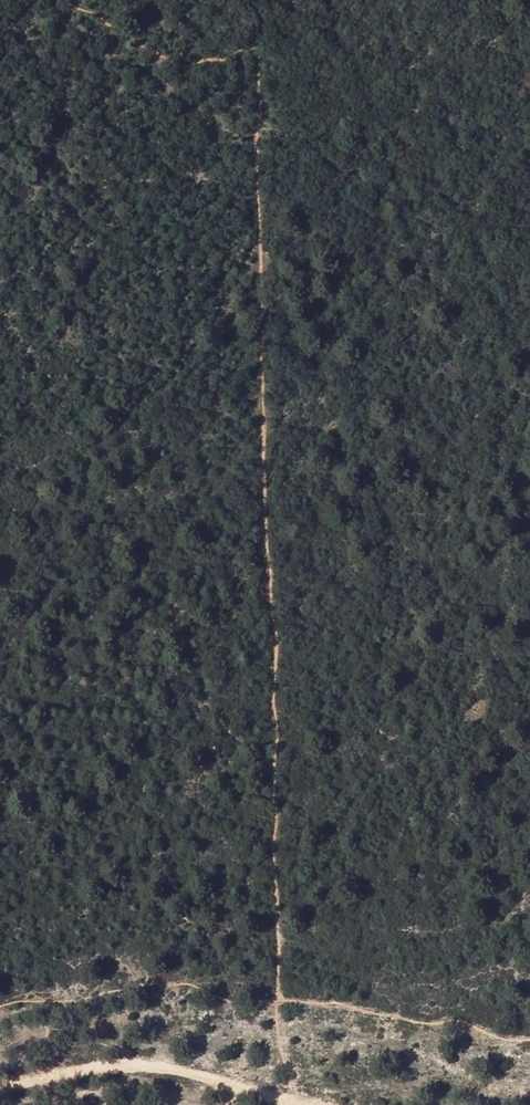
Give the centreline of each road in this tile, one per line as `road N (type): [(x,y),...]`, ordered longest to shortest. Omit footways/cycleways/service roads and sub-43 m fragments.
road 1 (track): [(317,1104),(183,1071),(94,1071),(0,1085)]

